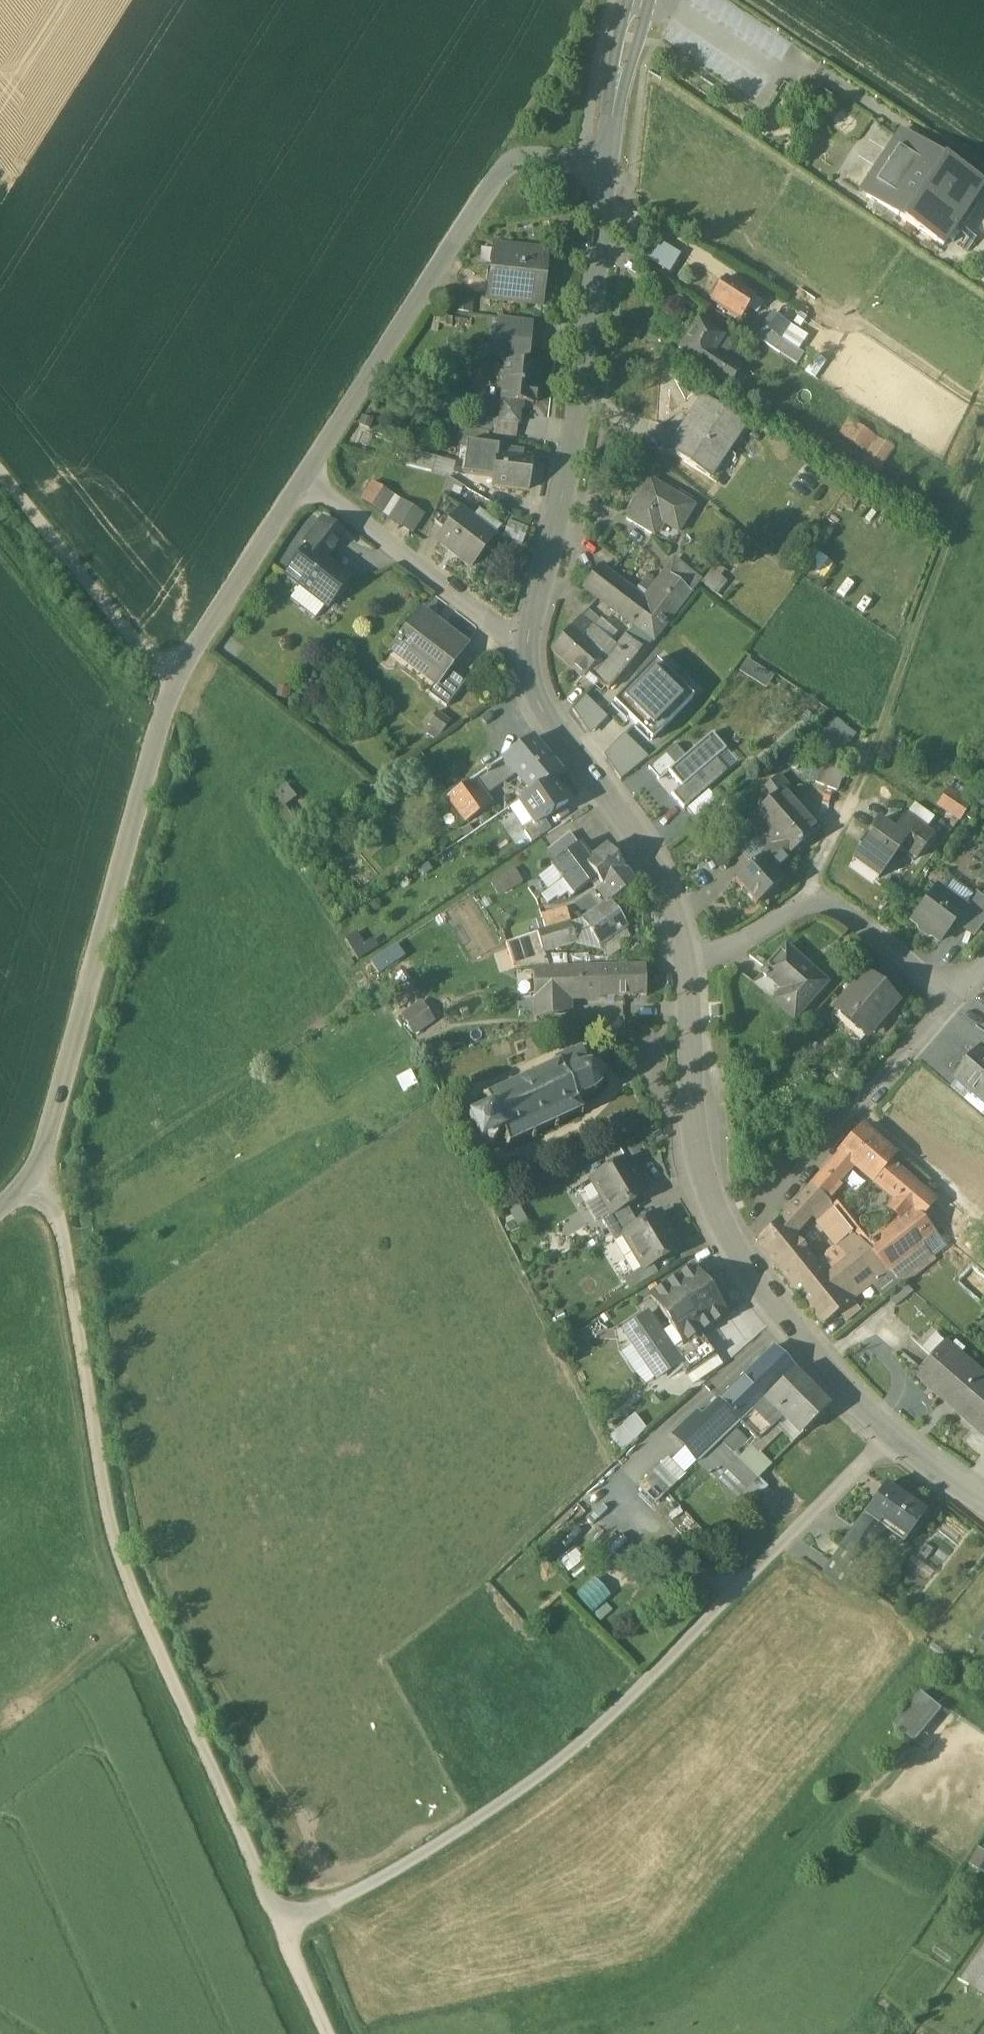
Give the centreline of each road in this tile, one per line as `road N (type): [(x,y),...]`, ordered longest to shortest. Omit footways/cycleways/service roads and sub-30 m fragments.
road 1 (track): [(30,1169),(61,1222),(109,1526),(282,1926)]
road 2 (track): [(282,1926),(436,1847),(530,1785),(892,1436)]
road 3 (tertiary): [(983,1501),(892,1436),(797,1341),(733,1245),(695,1143),(687,959)]
road 4 (unclassified): [(171,679),(47,1126),(30,1169),(0,1202)]
road 5 (tertiary): [(525,645),(581,380),(607,162)]
road 6 (residential): [(607,162),(539,156),(496,178),(301,478)]
road 7 (tertiary): [(687,959),(666,880),(540,706),(525,645)]
road 8 (track): [(865,737),(983,427)]
road 9 (residential): [(949,995),(808,892),(719,952),(687,959)]
road 10 (residential): [(301,478),(525,645)]
road 11 (residential): [(775,1208),(856,1119),(949,995)]
road 12 (track): [(0,469),(171,679)]
road 13 (residential): [(301,478),(171,679)]
road 14 (tertiary): [(607,162),(639,0)]

